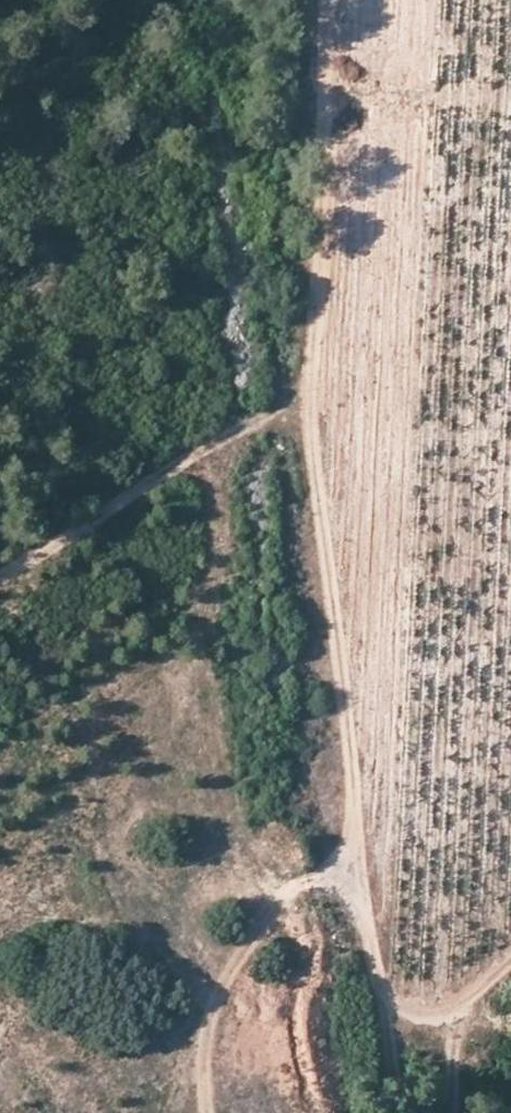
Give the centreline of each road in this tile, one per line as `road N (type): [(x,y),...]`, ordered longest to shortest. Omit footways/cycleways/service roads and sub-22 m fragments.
road 1 (track): [(333,0),(312,363),(353,871),(400,1112)]
road 2 (track): [(312,363),(281,407),(0,571)]
road 3 (track): [(353,871),(290,893),(262,919),(208,1030),(206,1112)]
road 4 (track): [(510,949),(489,968),(461,1013),(447,1112)]

